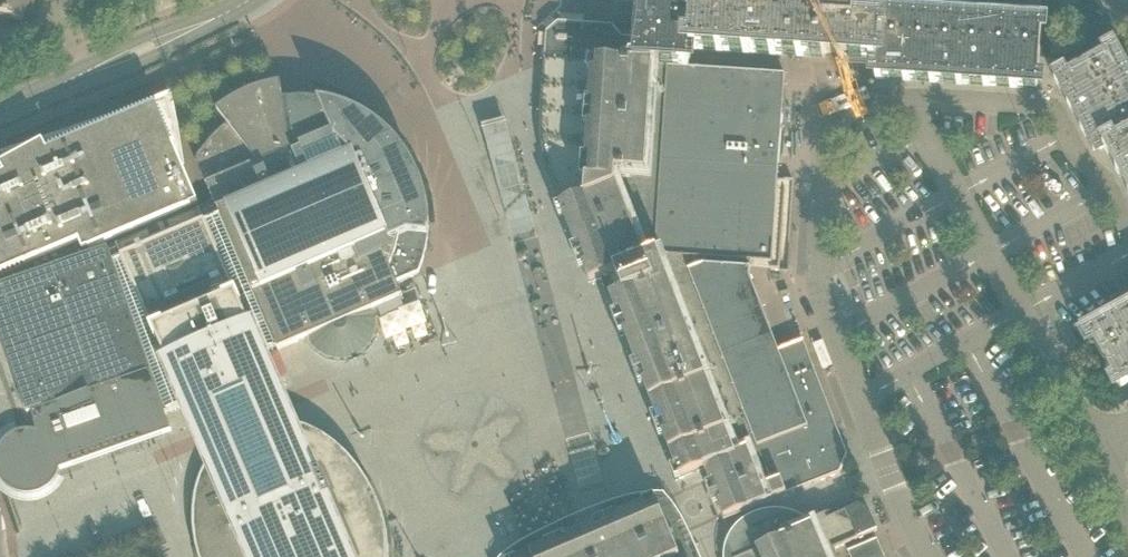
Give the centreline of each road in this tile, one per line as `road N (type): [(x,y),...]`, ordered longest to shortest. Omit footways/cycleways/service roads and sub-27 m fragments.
road 1 (unclassified): [(0,109),(253,0)]

